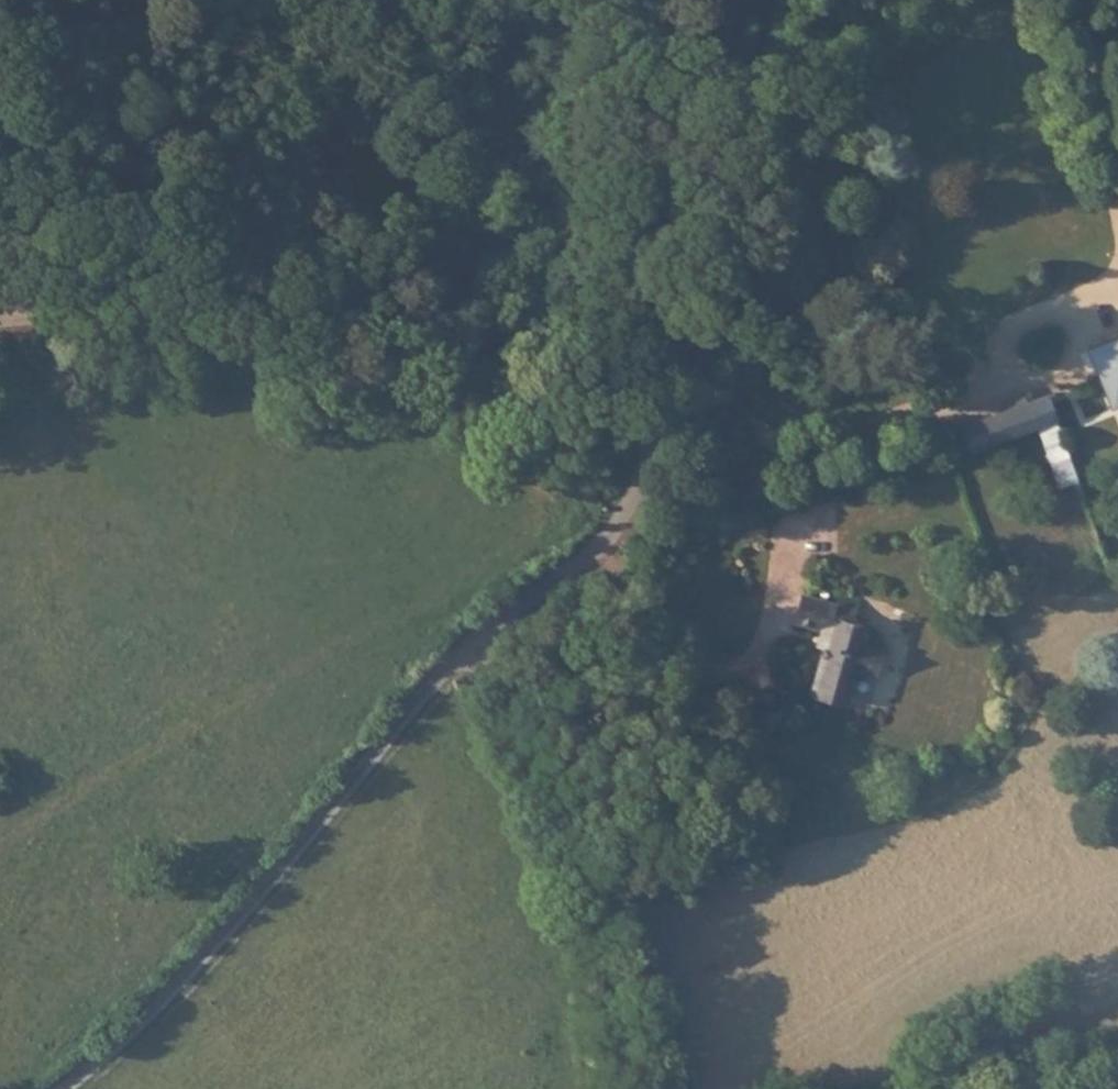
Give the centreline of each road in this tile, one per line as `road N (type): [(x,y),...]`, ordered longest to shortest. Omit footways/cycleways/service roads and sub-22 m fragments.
road 1 (unclassified): [(668,381),(640,471),(585,550),(477,634),(231,927),(62,1088)]
road 2 (tertiary): [(0,312),(76,315),(452,386),(612,403),(668,381)]
road 3 (tertiary): [(668,381),(700,332),(795,0)]

